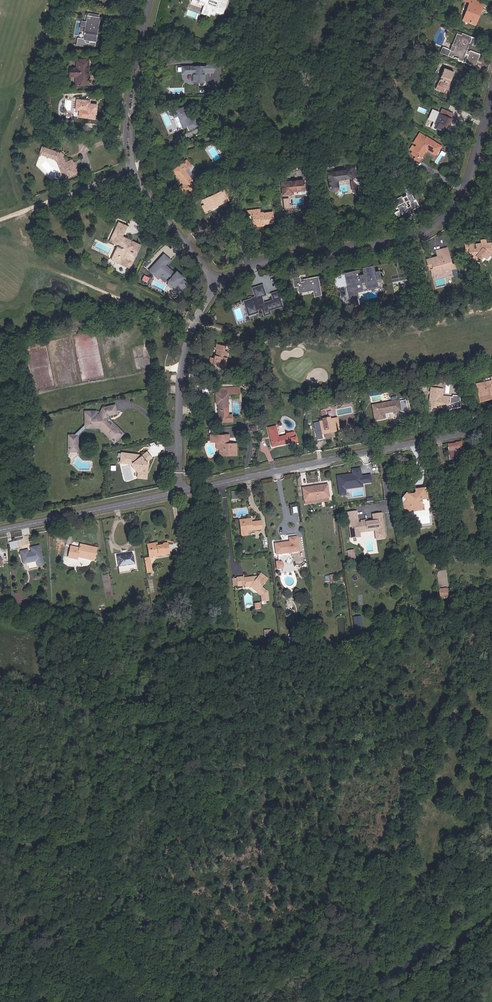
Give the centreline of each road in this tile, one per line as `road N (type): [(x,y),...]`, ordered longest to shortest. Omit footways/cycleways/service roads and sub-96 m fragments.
road 1 (unclassified): [(491,94),(462,190),(429,230),(260,260),(213,293)]
road 2 (residential): [(213,293),(206,267),(132,167),(131,104),(151,0)]
road 3 (unclassified): [(180,492),(491,430)]
road 4 (unclassified): [(213,293),(182,373),(180,492)]
road 5 (unclassified): [(0,531),(180,492)]
road 6 (track): [(0,844),(100,869),(143,891)]

